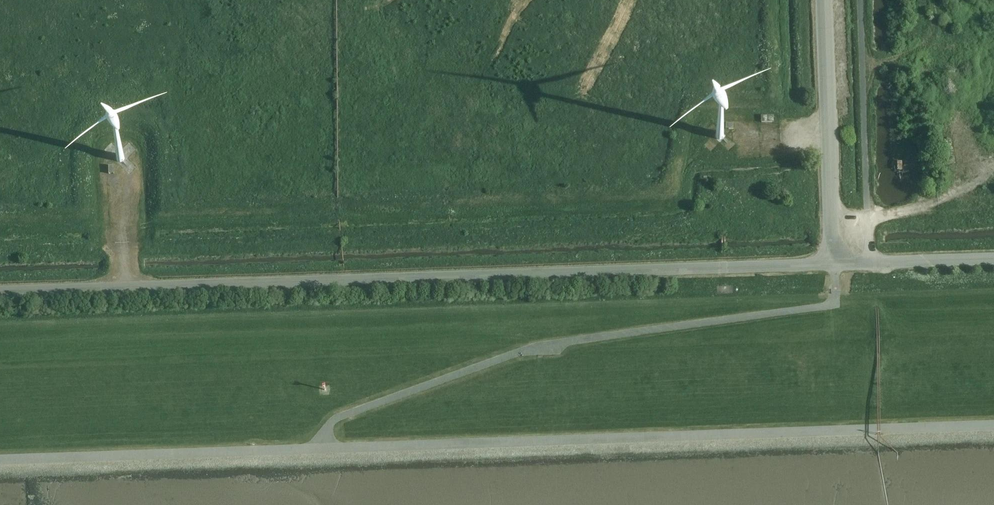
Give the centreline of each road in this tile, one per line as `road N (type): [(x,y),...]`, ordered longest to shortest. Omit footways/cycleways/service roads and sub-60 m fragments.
road 1 (unclassified): [(833,264),(0,293)]
road 2 (track): [(326,449),(333,421),(344,416),(528,352),(830,306),(836,264)]
road 3 (unclassified): [(833,264),(825,0)]
road 4 (unclassified): [(993,258),(833,264)]
road 5 (track): [(863,66),(993,32)]
road 6 (track): [(868,216),(931,204),(993,172)]

